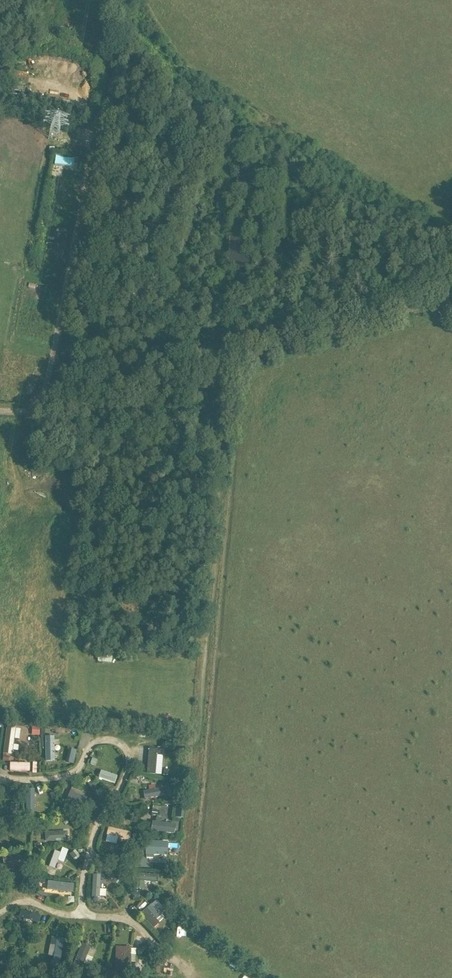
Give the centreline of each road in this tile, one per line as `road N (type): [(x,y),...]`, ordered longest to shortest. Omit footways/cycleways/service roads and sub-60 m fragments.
road 1 (unclassified): [(0,411),(105,401),(451,293)]
road 2 (track): [(196,747),(214,578),(218,351)]

